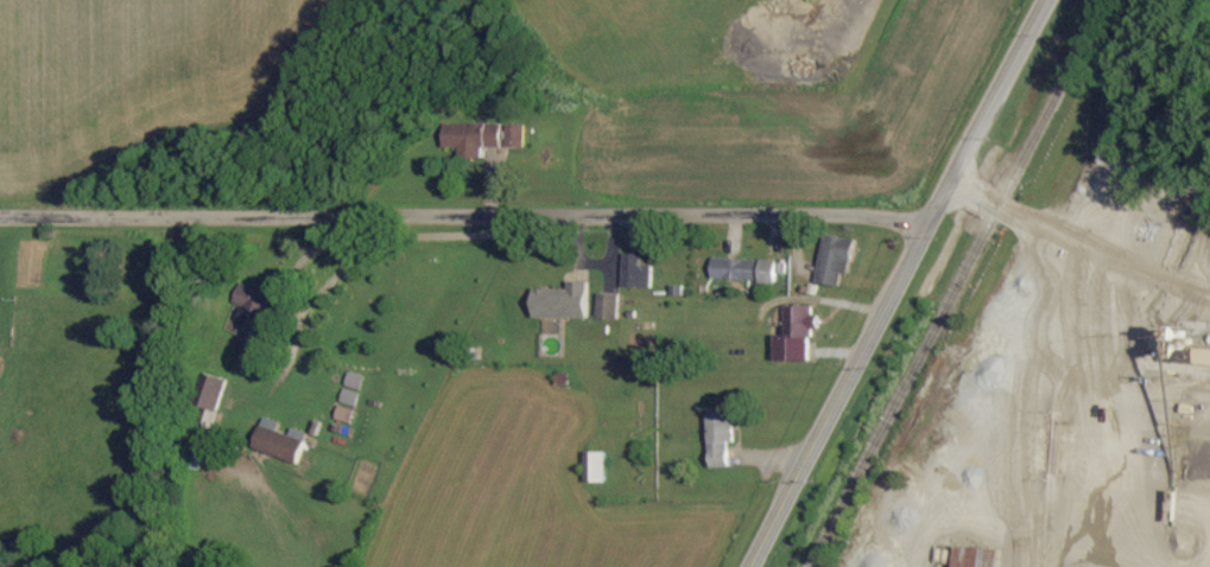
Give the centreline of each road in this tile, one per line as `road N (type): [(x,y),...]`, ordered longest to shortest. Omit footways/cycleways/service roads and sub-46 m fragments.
road 1 (residential): [(0,211),(799,205),(925,216)]
road 2 (secondary): [(1040,0),(750,566)]

